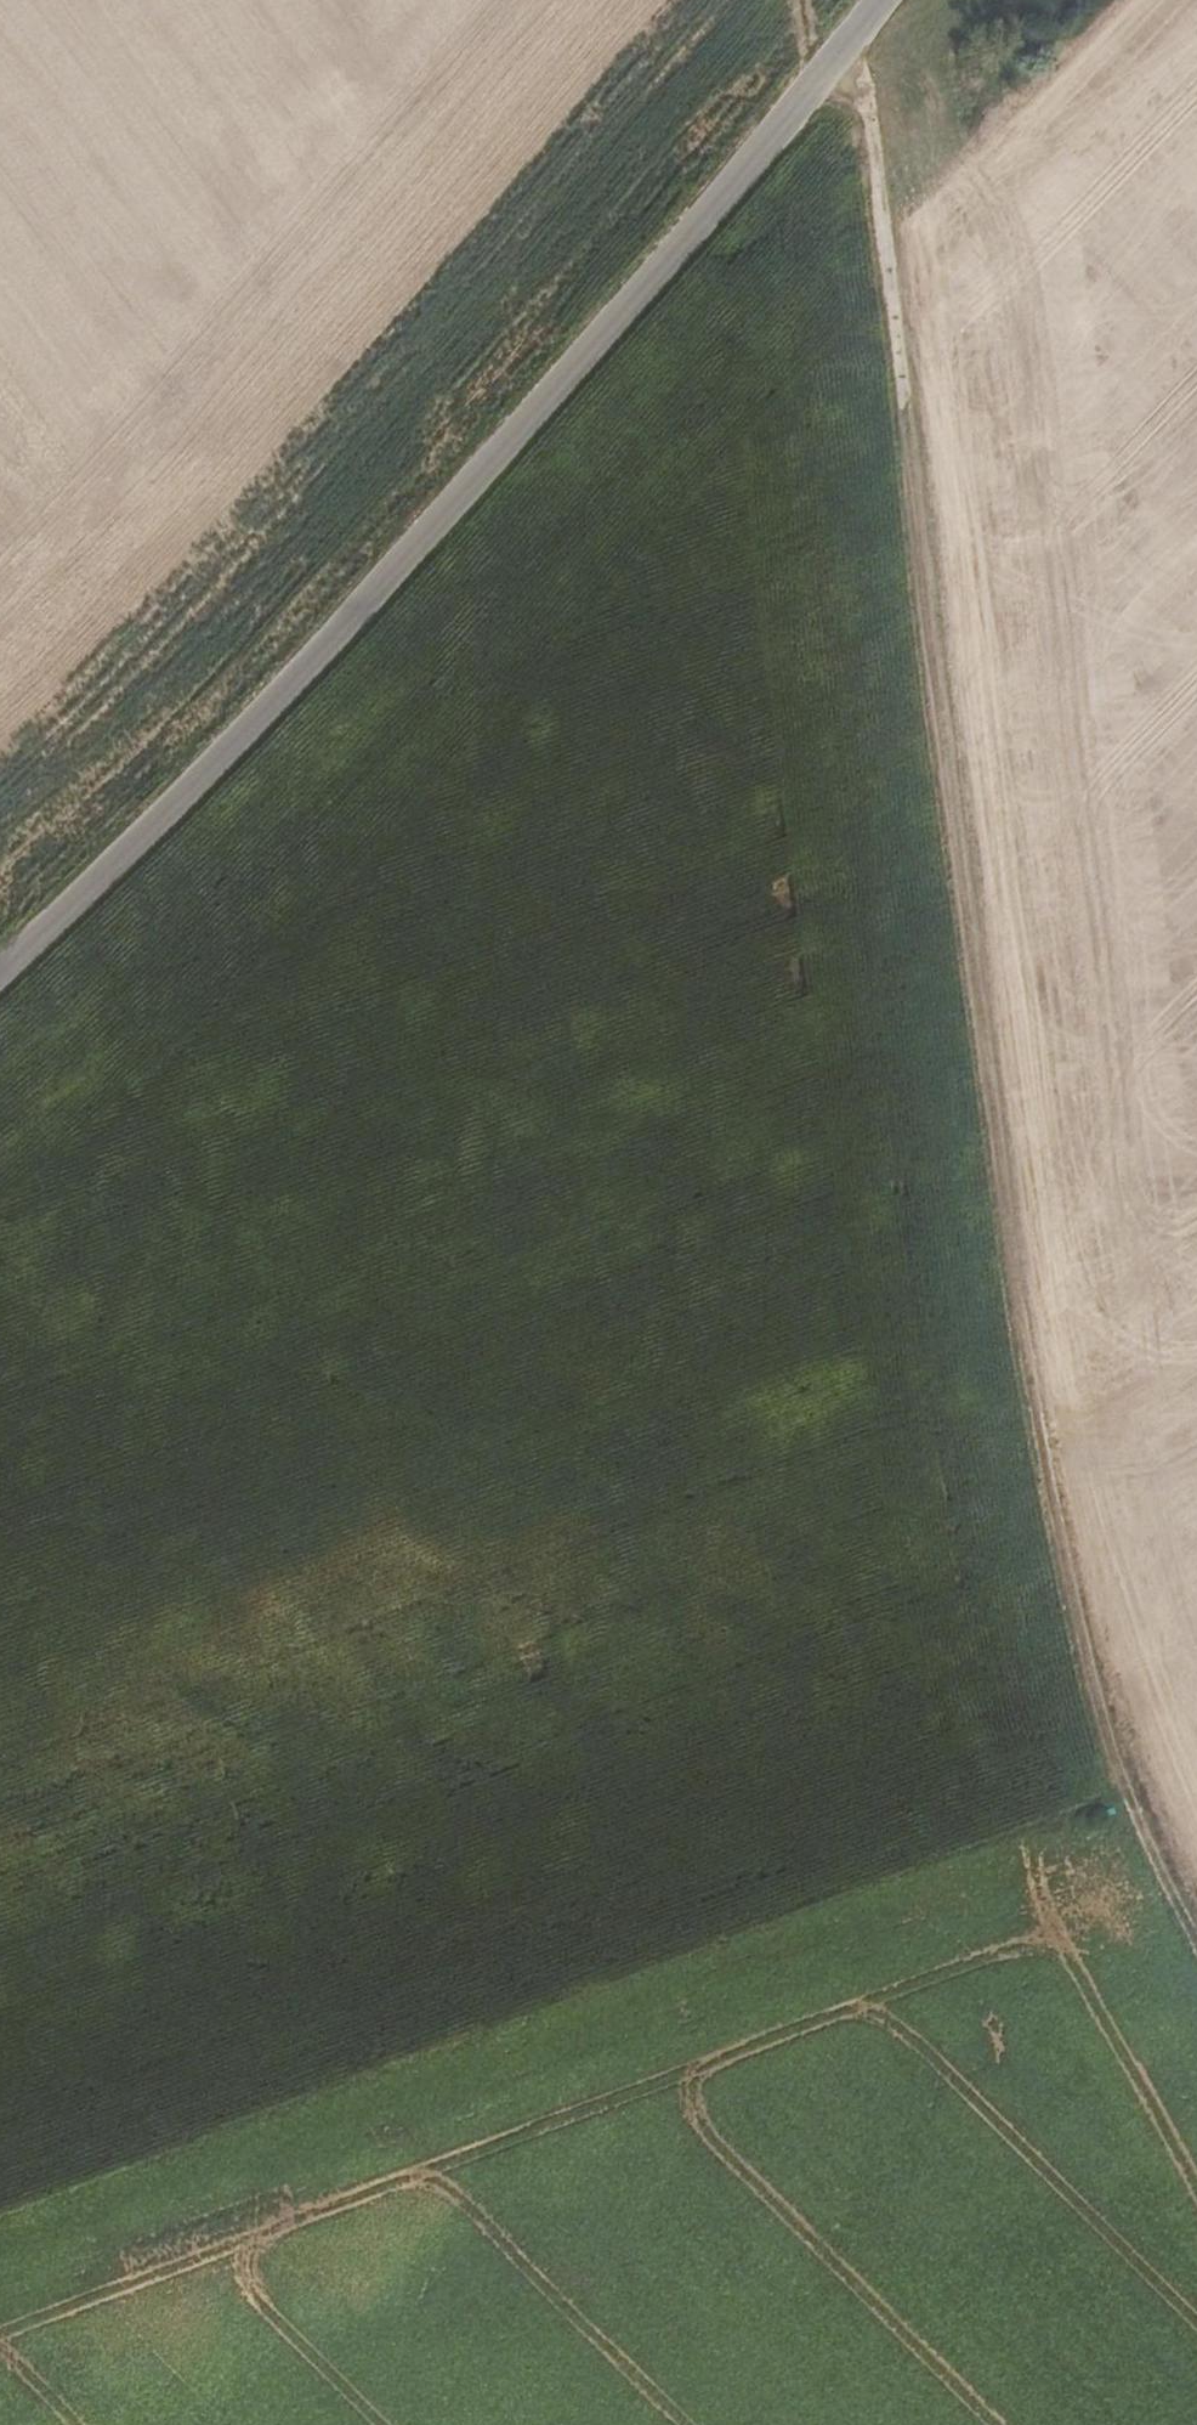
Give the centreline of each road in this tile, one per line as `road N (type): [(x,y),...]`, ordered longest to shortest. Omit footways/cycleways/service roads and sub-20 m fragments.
road 1 (track): [(844,40),(886,298),(929,727),(1039,1472),(1114,1773),(1196,1952)]
road 2 (unclassified): [(0,960),(464,501),(877,0)]

